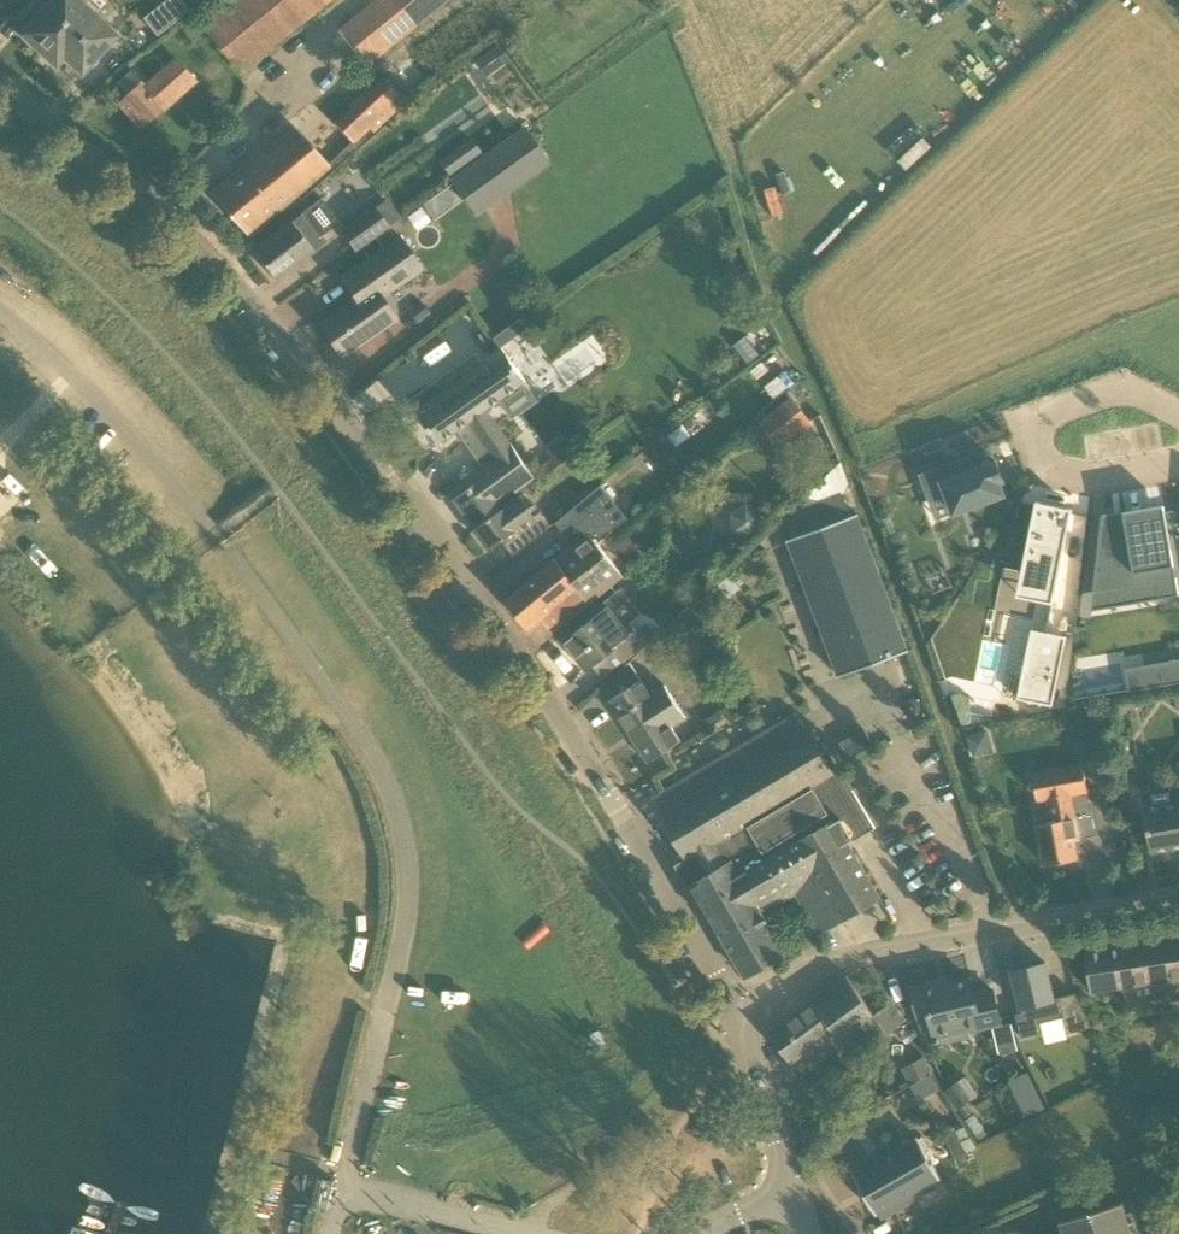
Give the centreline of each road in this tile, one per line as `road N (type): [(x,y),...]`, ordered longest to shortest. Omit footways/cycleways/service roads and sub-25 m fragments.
road 1 (tertiary): [(736,1016),(615,801),(507,638),(315,377),(129,191),(0,87)]
road 2 (unclassified): [(342,1191),(406,941),(404,830),(380,764),(224,544)]
road 3 (residential): [(736,1016),(811,973),(903,948),(1178,903)]
road 4 (unclassified): [(0,311),(128,429),(224,544)]
road 5 (residential): [(1178,413),(1138,392),(1060,417),(1055,444),(1074,463),(1101,470)]
road 6 (tertiary): [(792,1193),(736,1016)]
road 7 (unclassified): [(342,1191),(507,1232)]

